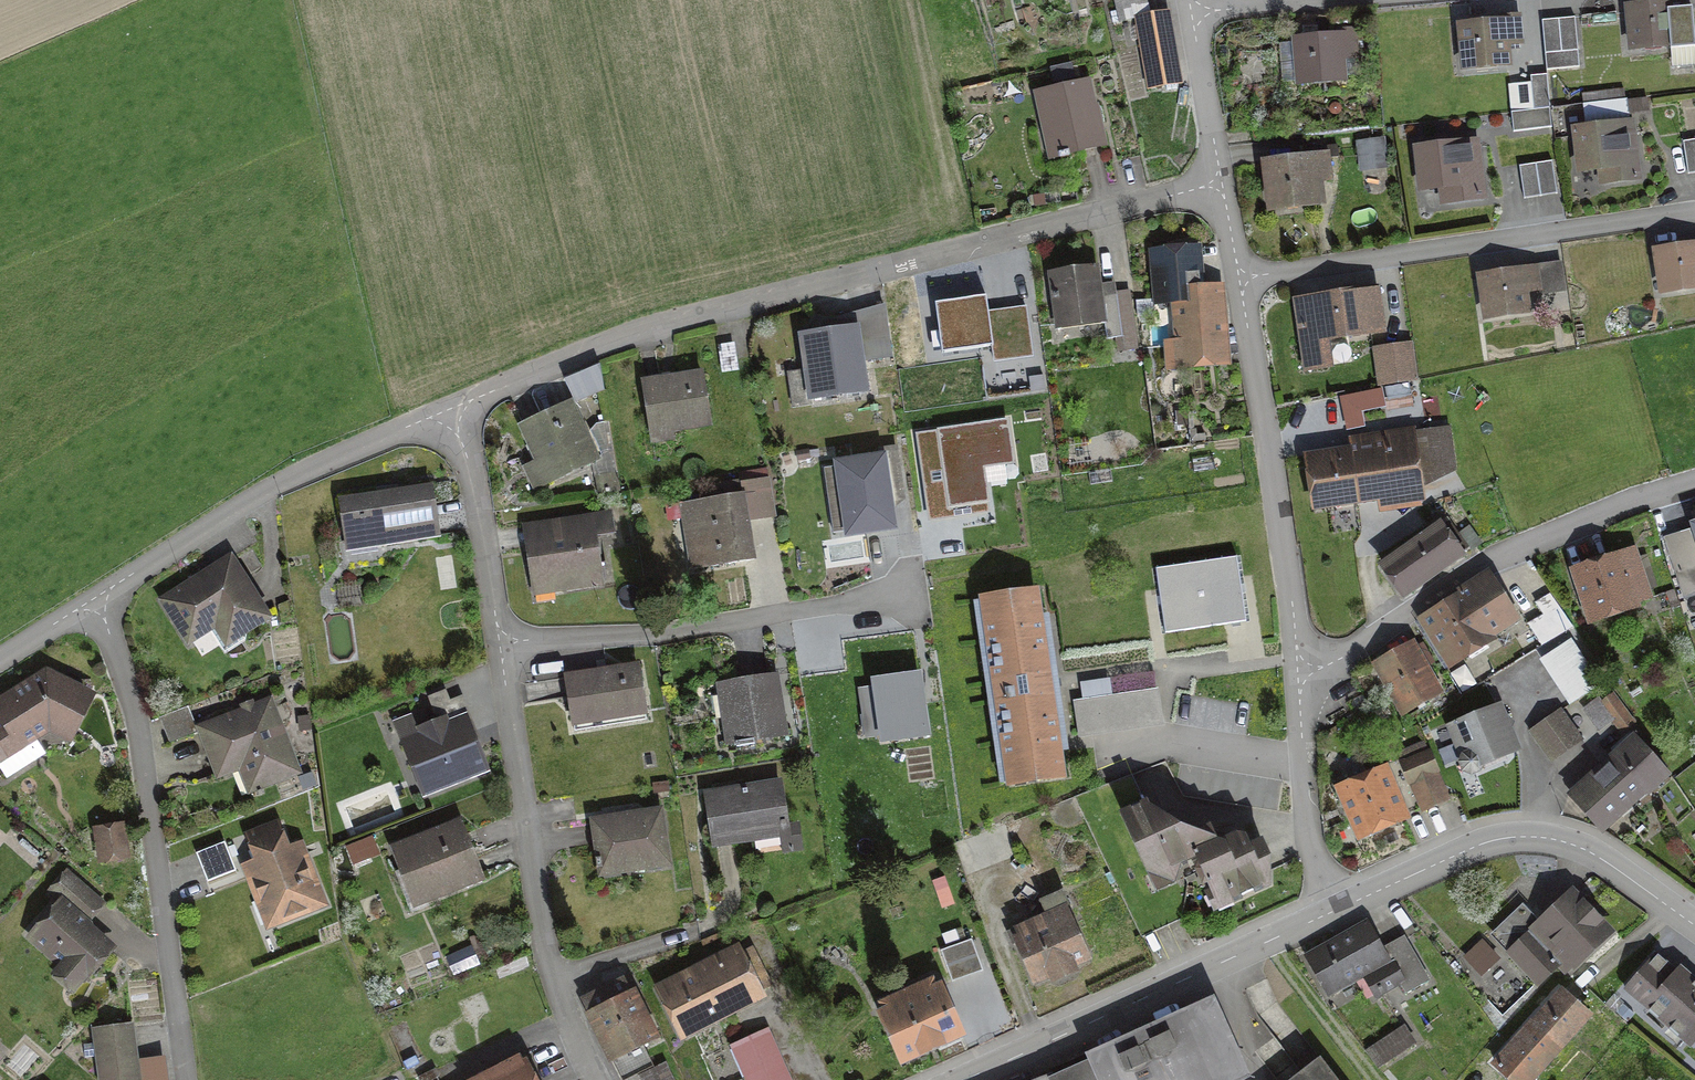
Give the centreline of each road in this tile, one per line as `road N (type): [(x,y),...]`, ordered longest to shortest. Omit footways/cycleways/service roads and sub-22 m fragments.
road 1 (residential): [(1218,184),(632,335),(452,413)]
road 2 (residential): [(601,1079),(568,1023),(452,413)]
road 3 (residential): [(181,1079),(129,690),(93,601)]
road 4 (residential): [(1240,276),(1694,211)]
road 5 (residential): [(1694,483),(1456,577),(1350,653),(1298,678)]
road 6 (residential): [(1327,915),(1482,843),(1525,837),(1589,852),(1694,926)]
road 7 (residential): [(452,413),(272,484),(93,601)]
road 8 (residential): [(1298,678),(1240,276)]
road 9 (residential): [(964,1079),(1327,915)]
road 10 (residential): [(1327,915),(1298,678)]
road 11 (residential): [(1191,18),(1359,0)]
road 12 (residential): [(1218,184),(1191,18)]

